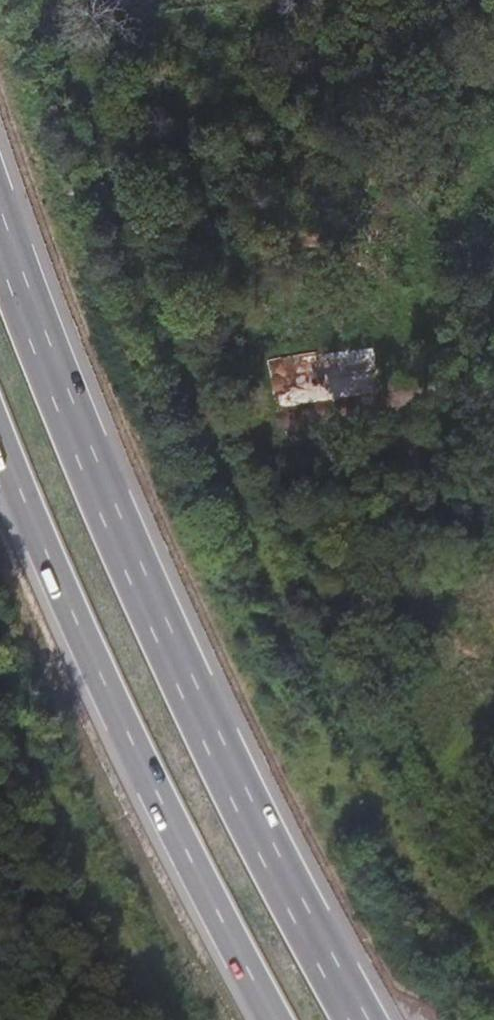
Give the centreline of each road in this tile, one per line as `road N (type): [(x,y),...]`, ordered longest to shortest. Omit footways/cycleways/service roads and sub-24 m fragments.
road 1 (trunk): [(359,1019),(156,619),(0,237)]
road 2 (trunk): [(0,447),(185,864),(270,1019)]
road 3 (track): [(195,1019),(0,621)]
road 4 (track): [(320,362),(493,368)]

